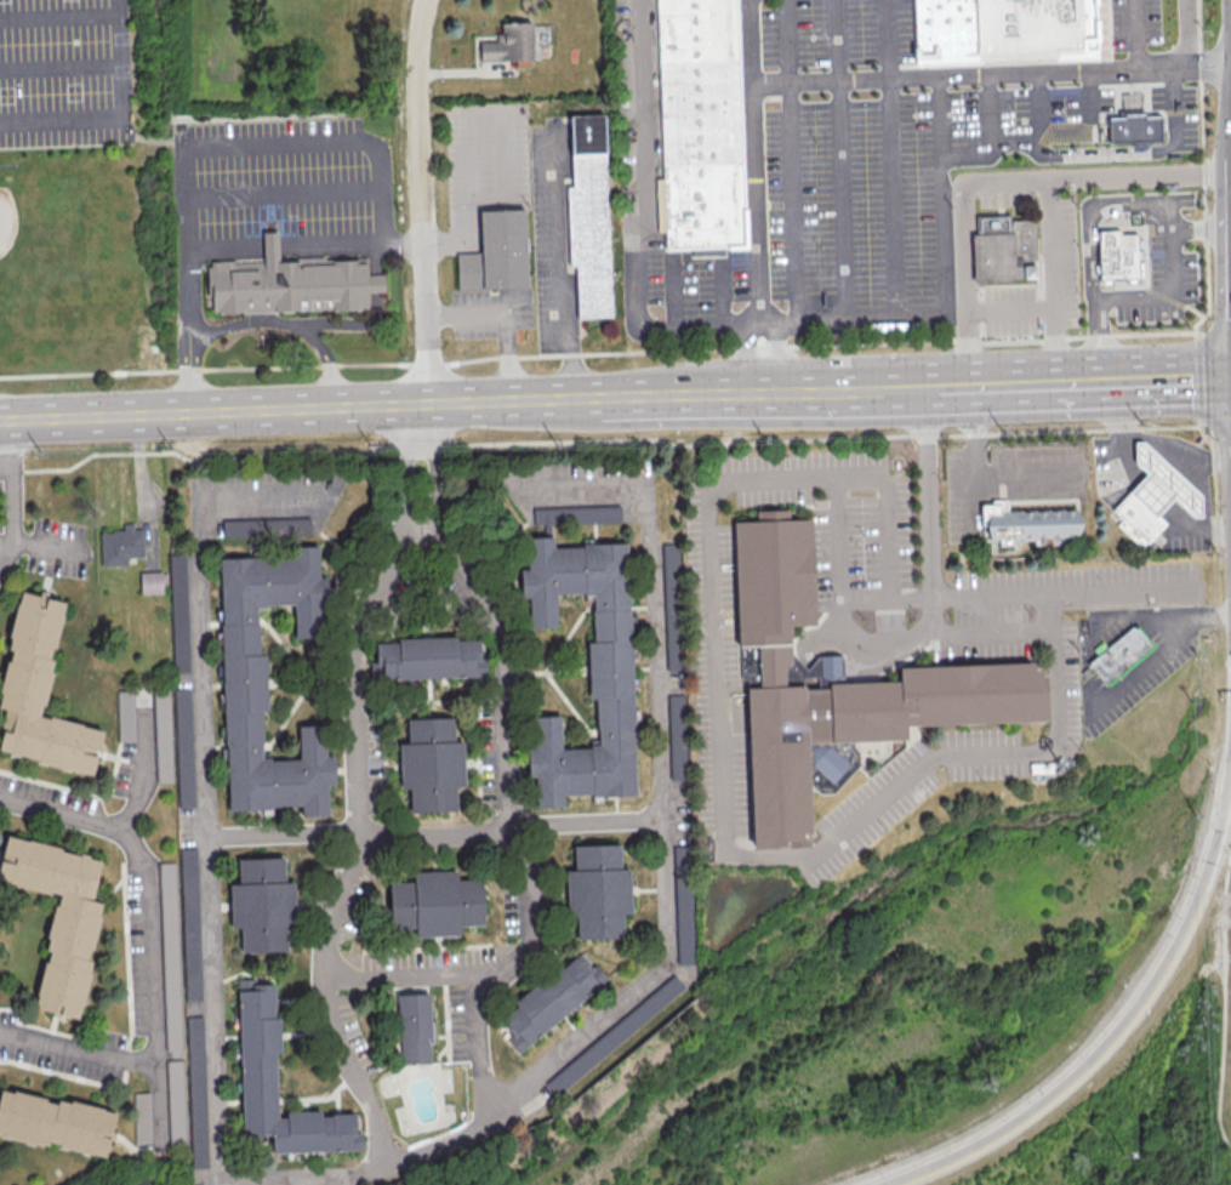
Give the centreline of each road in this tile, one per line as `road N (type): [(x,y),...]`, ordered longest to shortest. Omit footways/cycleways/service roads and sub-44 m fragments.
road 1 (residential): [(391,1172),(473,1136),(668,962),(645,482),(497,485)]
road 2 (residential): [(331,499),(196,505),(223,1180),(391,1172)]
road 3 (residential): [(391,1172),(335,1021),(325,955),(360,832),(357,644),(404,525),(423,518)]
road 4 (secondary): [(604,398),(0,423)]
road 5 (motorway): [(1230,749),(1206,877),(1136,1009),(1087,1065),(1024,1116),(885,1184)]
road 6 (residential): [(477,970),(506,968),(524,951),(535,906),(529,873),(509,845),(501,640),(440,523),(423,518)]
road 7 (residential): [(431,404),(424,0)]
road 8 (secondary): [(820,391),(604,398)]
road 9 (secondary): [(1096,381),(939,387)]
road 10 (residential): [(485,1124),(477,970)]
road 11 (secondary): [(1230,376),(1096,381)]

